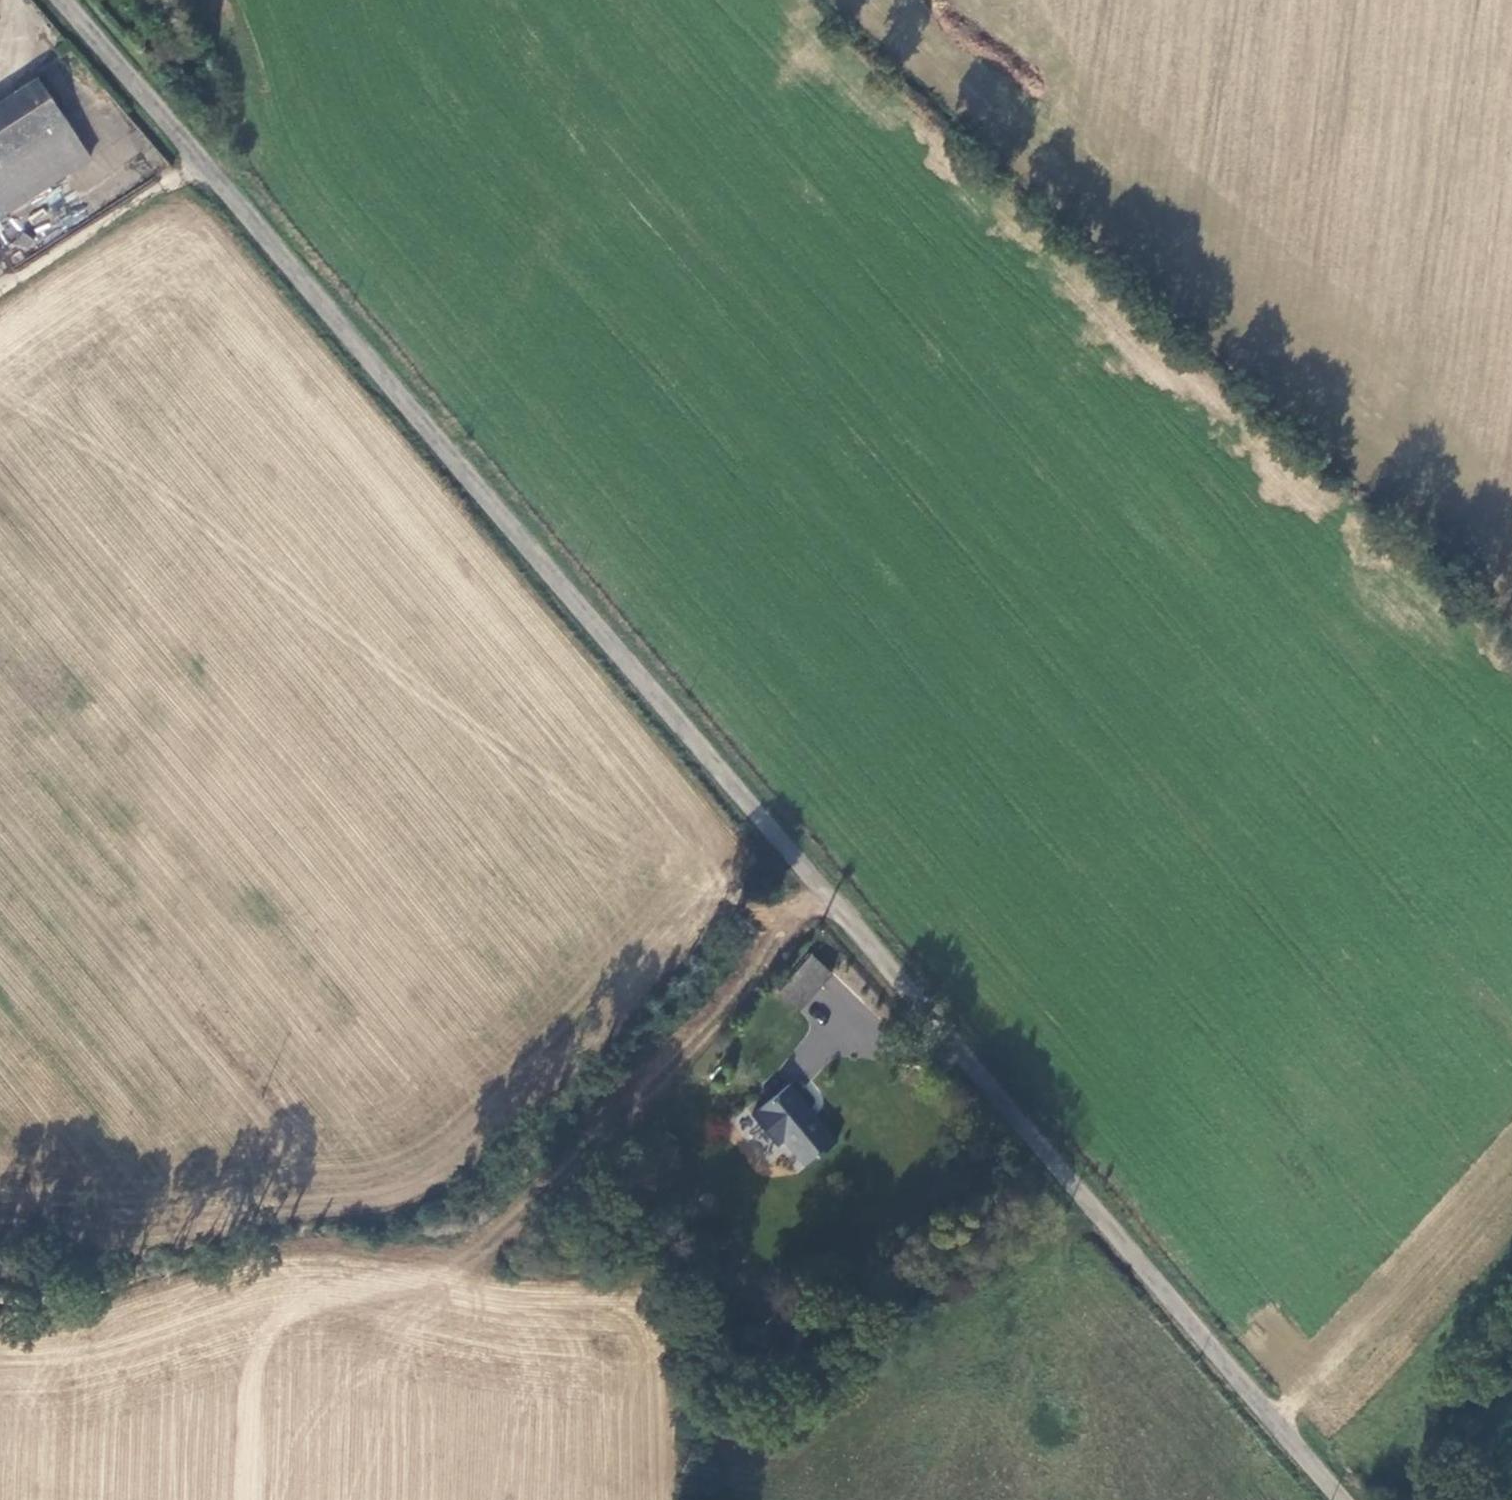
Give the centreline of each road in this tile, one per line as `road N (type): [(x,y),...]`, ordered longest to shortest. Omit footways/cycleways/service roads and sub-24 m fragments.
road 1 (unclassified): [(1340,1499),(54,0)]

